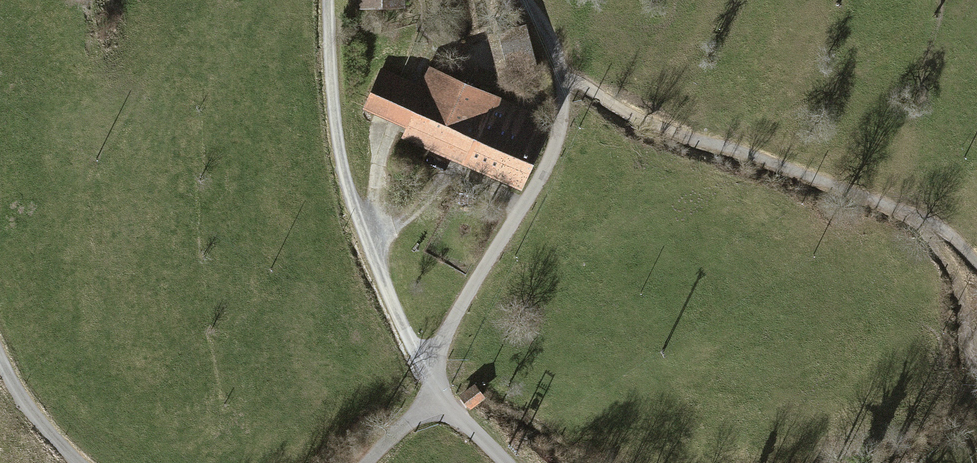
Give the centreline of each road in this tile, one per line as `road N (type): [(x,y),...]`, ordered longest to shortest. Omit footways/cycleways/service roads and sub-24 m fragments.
road 1 (track): [(976,260),(922,220),(706,146),(564,80)]
road 2 (residential): [(526,0),(560,65),(559,131),(538,181),(449,326),(432,383)]
road 3 (track): [(432,383),(366,243),(345,177),(329,0)]
road 4 (track): [(922,220),(955,271),(976,438)]
road 5 (residential): [(80,462),(44,428),(0,358)]

